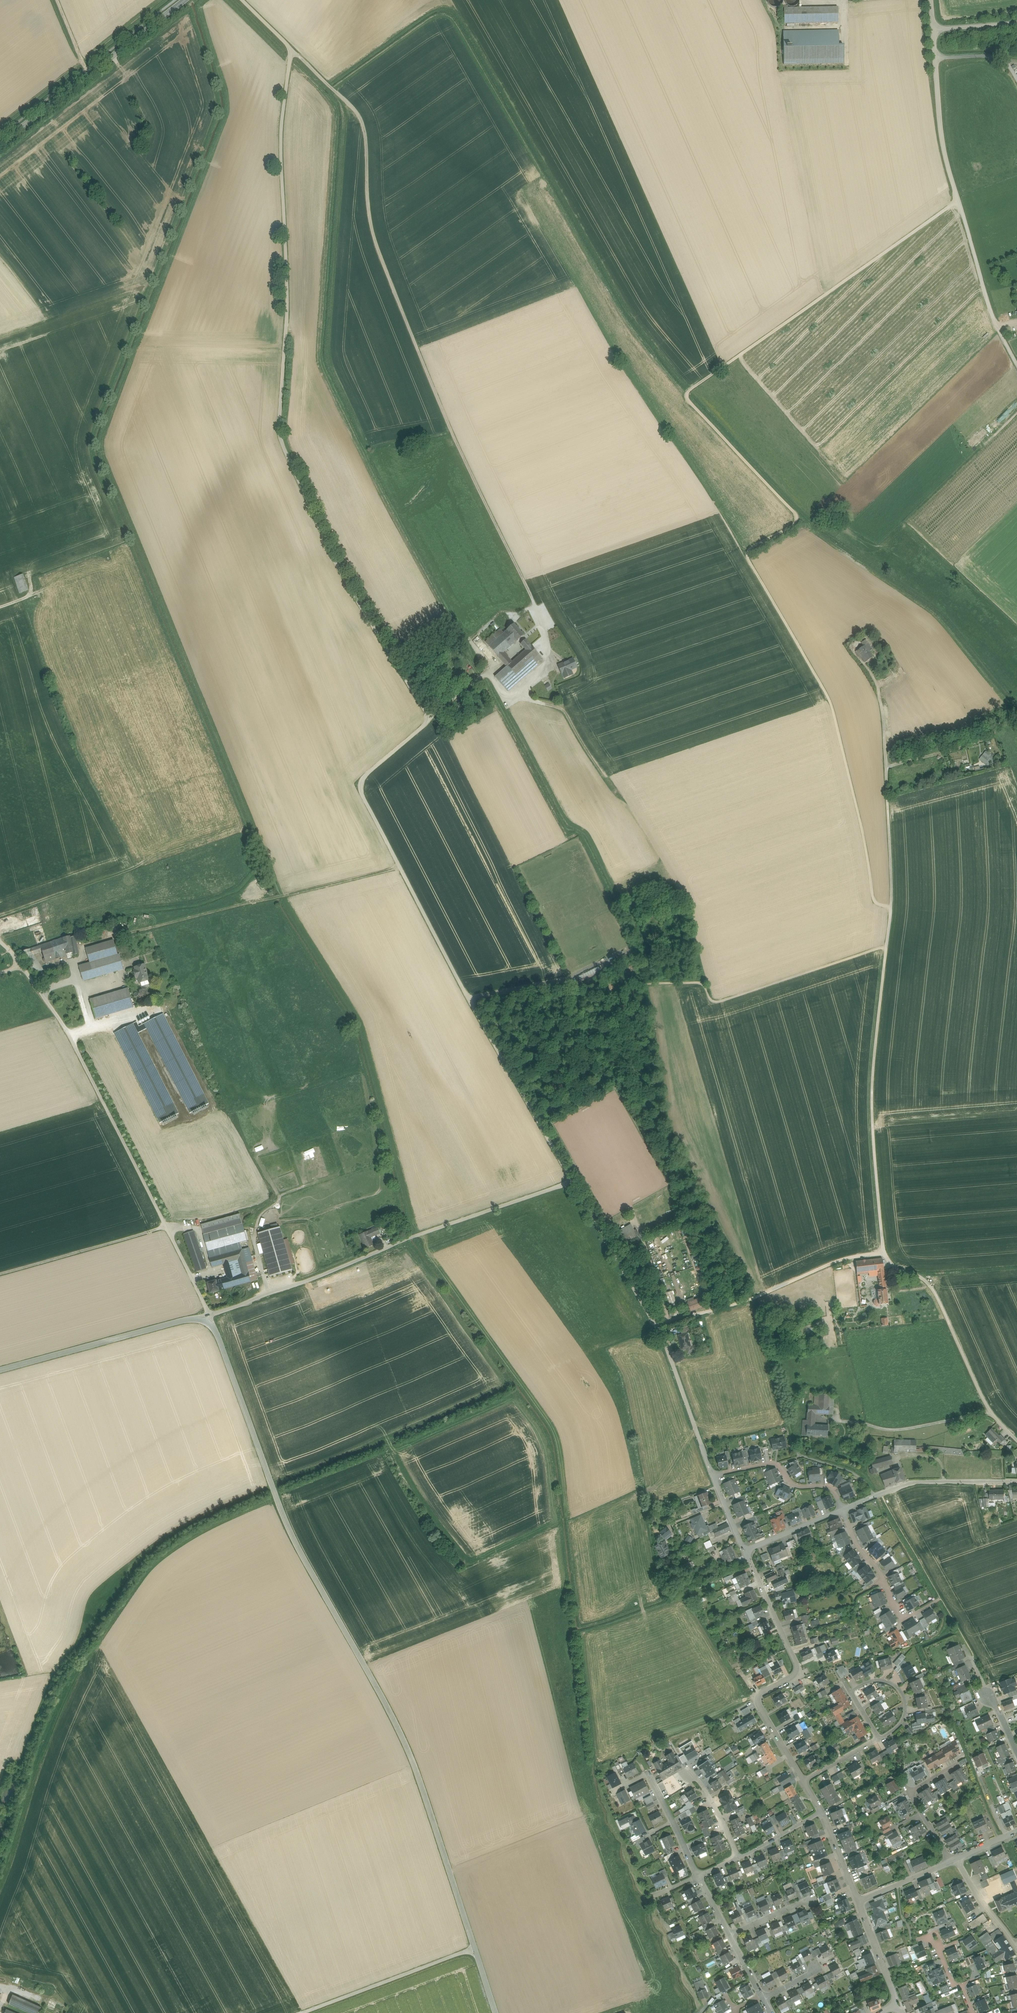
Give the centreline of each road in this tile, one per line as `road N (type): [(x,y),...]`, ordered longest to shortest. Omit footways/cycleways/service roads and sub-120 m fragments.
road 1 (track): [(242,0),(291,51),(283,118),(285,443),(347,577),(438,716),(359,788),(511,1077),(578,1179)]
road 2 (track): [(893,901),(877,901),(831,694),(752,558),(793,526),(797,513),(687,398),(960,201)]
road 3 (residential): [(208,1316),(578,1179),(658,1327),(712,1475)]
road 4 (residential): [(475,1949),(398,1728),(303,1558),(208,1316)]
road 5 (track): [(291,51),(367,128),(374,227),(389,272),(531,588),(550,653)]
road 6 (track): [(883,1252),(872,1093),(893,901),(886,719),(872,673)]
road 7 (track): [(0,943),(66,1028),(208,1316)]
road 8 (residential): [(1016,360),(940,134),(933,30)]
road 9 (track): [(400,867),(120,937)]
road 10 (residential): [(745,1551),(798,1669),(763,1692),(759,1706),(803,1781)]
road 11 (residential): [(1016,1440),(990,1410),(931,1288),(883,1252)]
road 12 (secondary): [(185,0),(0,144)]
road 13 (residential): [(0,1371),(208,1316)]
road 14 (track): [(883,1252),(841,1260),(710,1311)]
road 15 (unclassified): [(475,1949),(303,2012)]
road 16 (residential): [(1016,1482),(908,1484),(843,1511)]
road 17 (track): [(168,1228),(0,1273)]
road 18 (track): [(886,948),(723,1001)]
road 19 (track): [(990,1410),(903,1429),(828,1420)]
road 20 (residential): [(712,1475),(777,1464),(793,1484),(831,1490),(843,1511)]
road 21 (track): [(907,530),(1016,421)]

